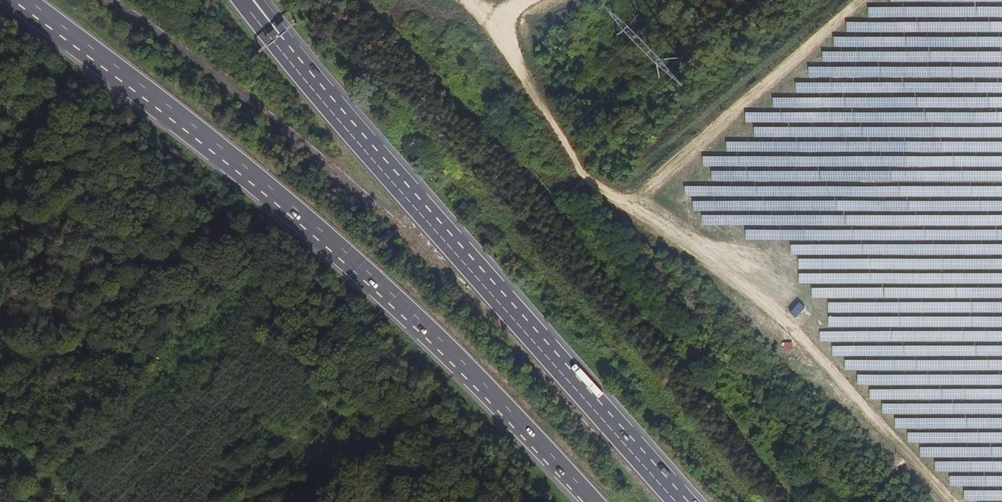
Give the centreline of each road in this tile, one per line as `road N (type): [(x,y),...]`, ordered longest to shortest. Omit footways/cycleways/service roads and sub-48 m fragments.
road 1 (trunk): [(21,0),(334,248),(592,501)]
road 2 (track): [(799,501),(748,451),(549,200),(362,0)]
road 3 (trunk): [(683,501),(282,44)]

